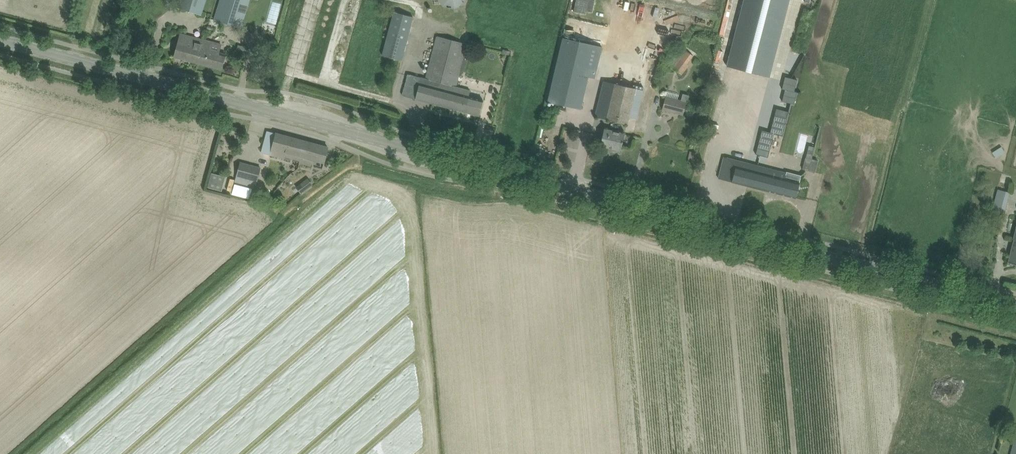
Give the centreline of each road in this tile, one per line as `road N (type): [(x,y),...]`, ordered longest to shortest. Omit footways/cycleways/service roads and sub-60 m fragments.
road 1 (tertiary): [(1015,309),(0,40)]

